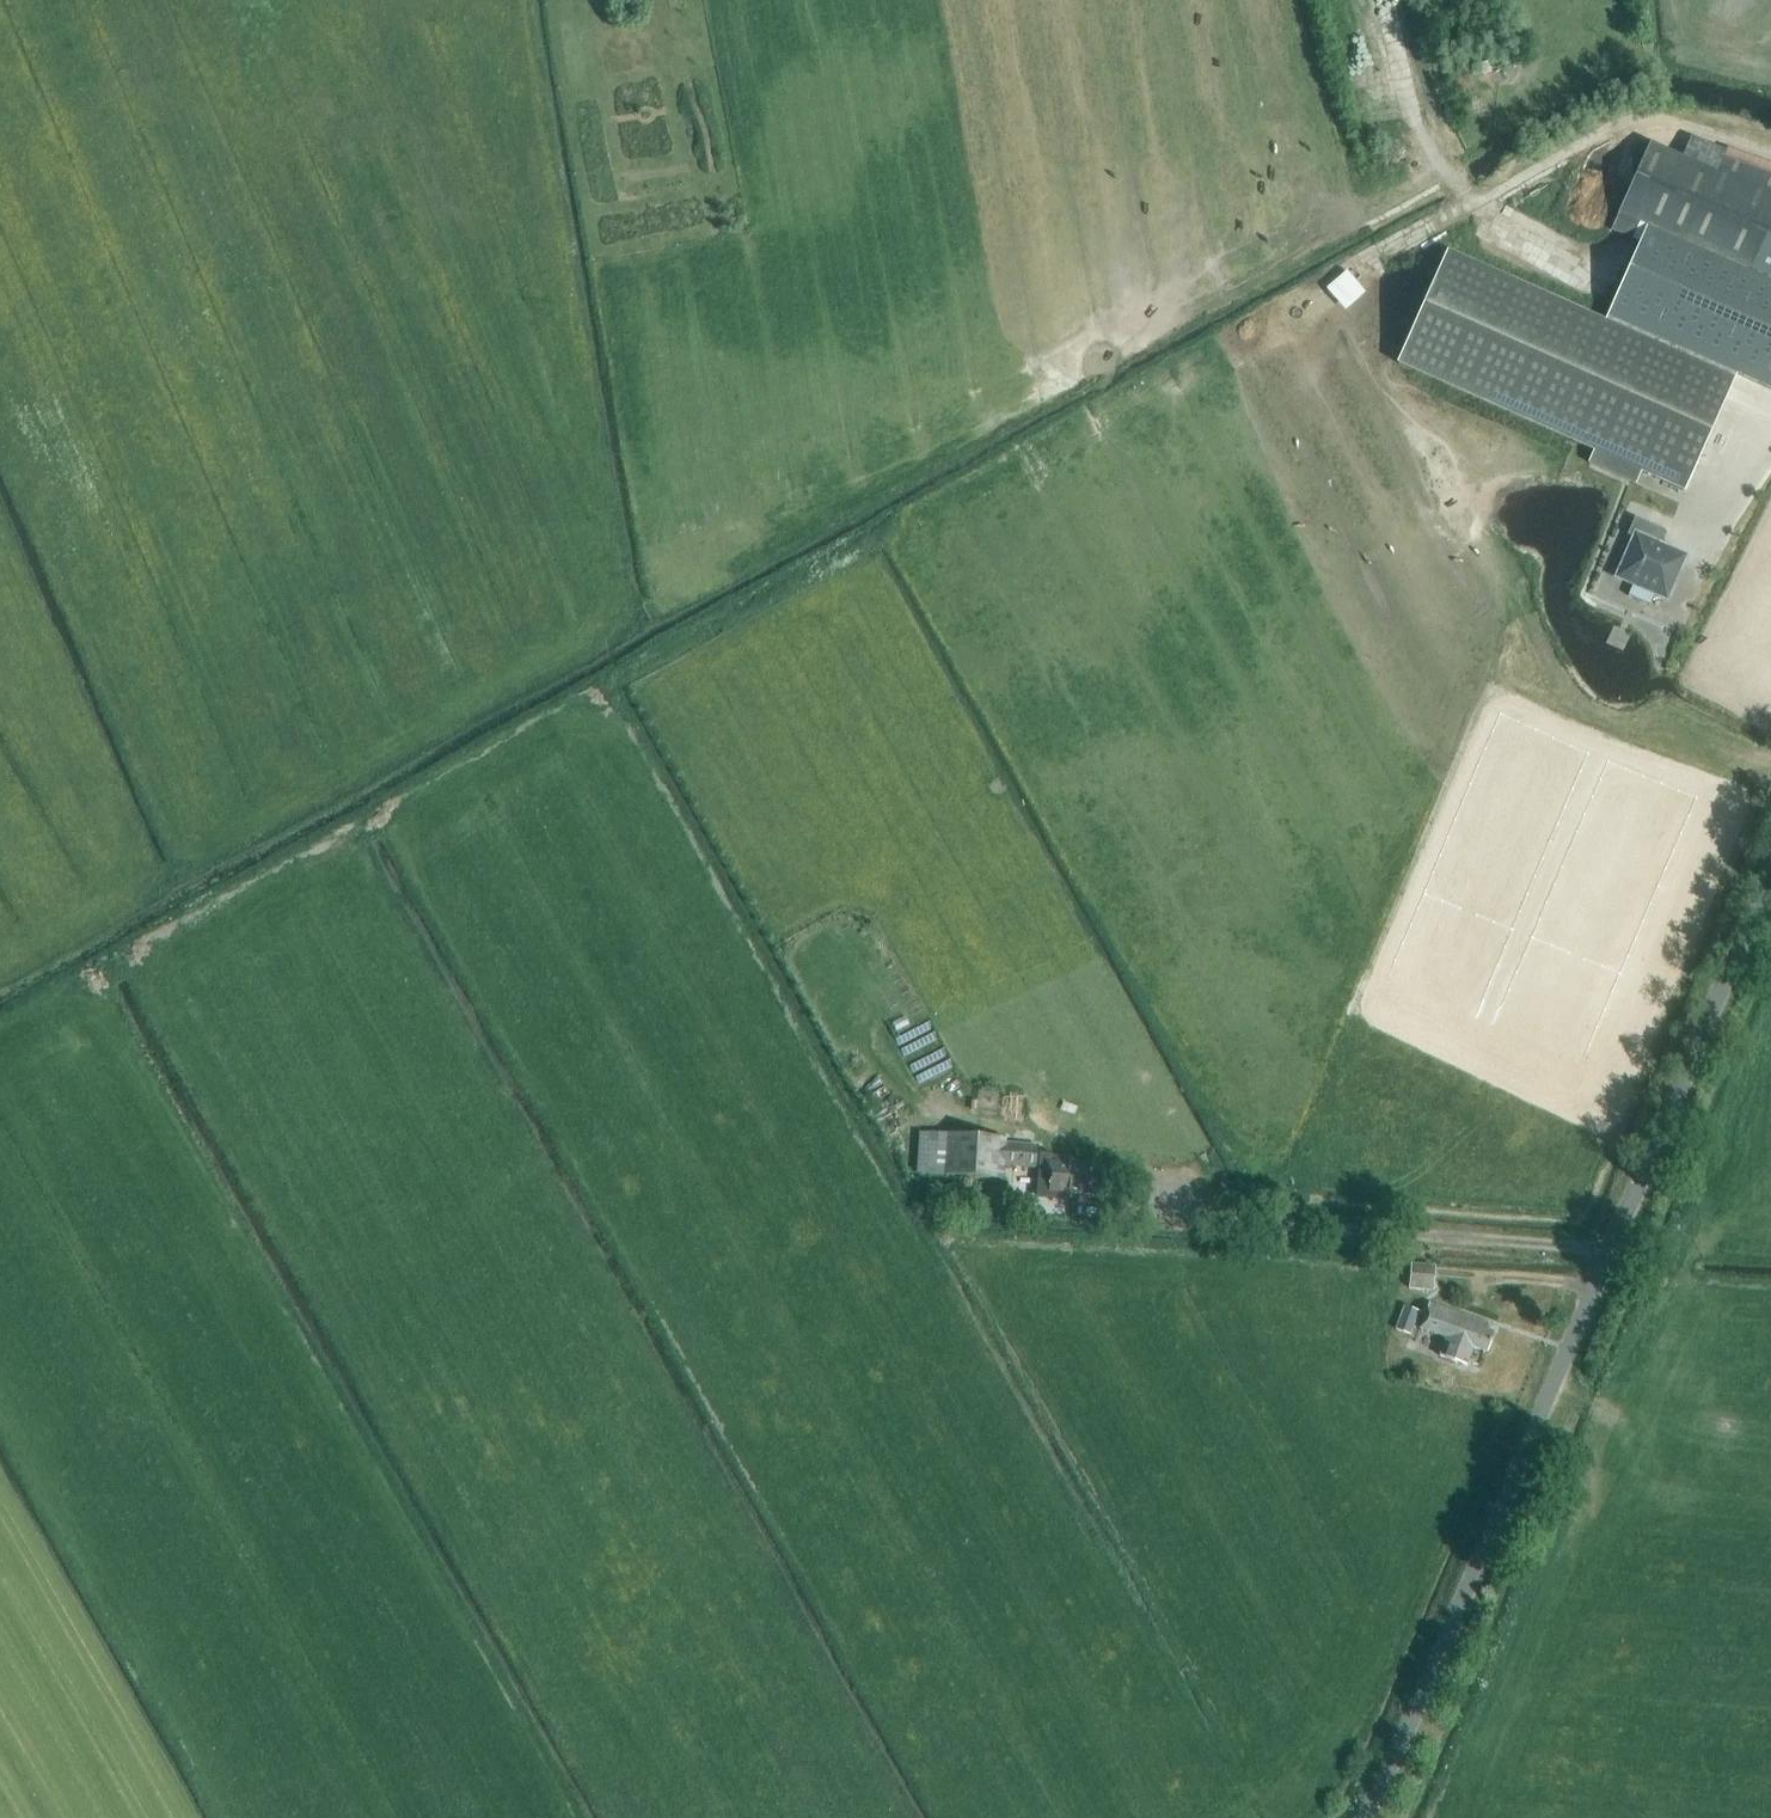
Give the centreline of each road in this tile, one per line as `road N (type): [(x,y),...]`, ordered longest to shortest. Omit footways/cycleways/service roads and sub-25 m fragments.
road 1 (unclassified): [(1370,1817),(1400,1762),(1770,866)]

